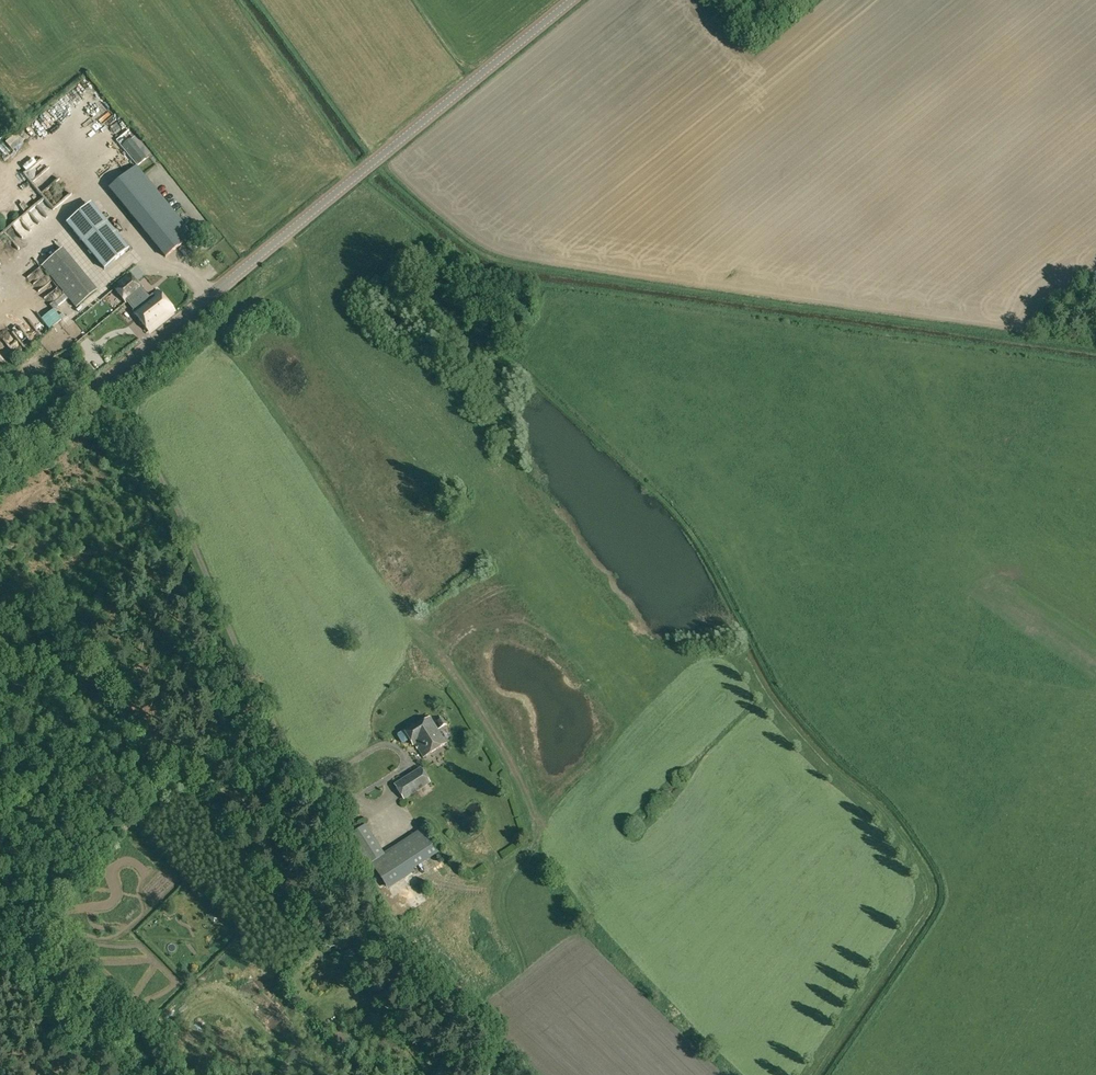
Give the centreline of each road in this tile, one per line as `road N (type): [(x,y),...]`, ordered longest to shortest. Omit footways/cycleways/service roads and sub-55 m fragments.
road 1 (tertiary): [(0,446),(70,410),(570,0)]
road 2 (tertiary): [(148,1074),(0,930)]

